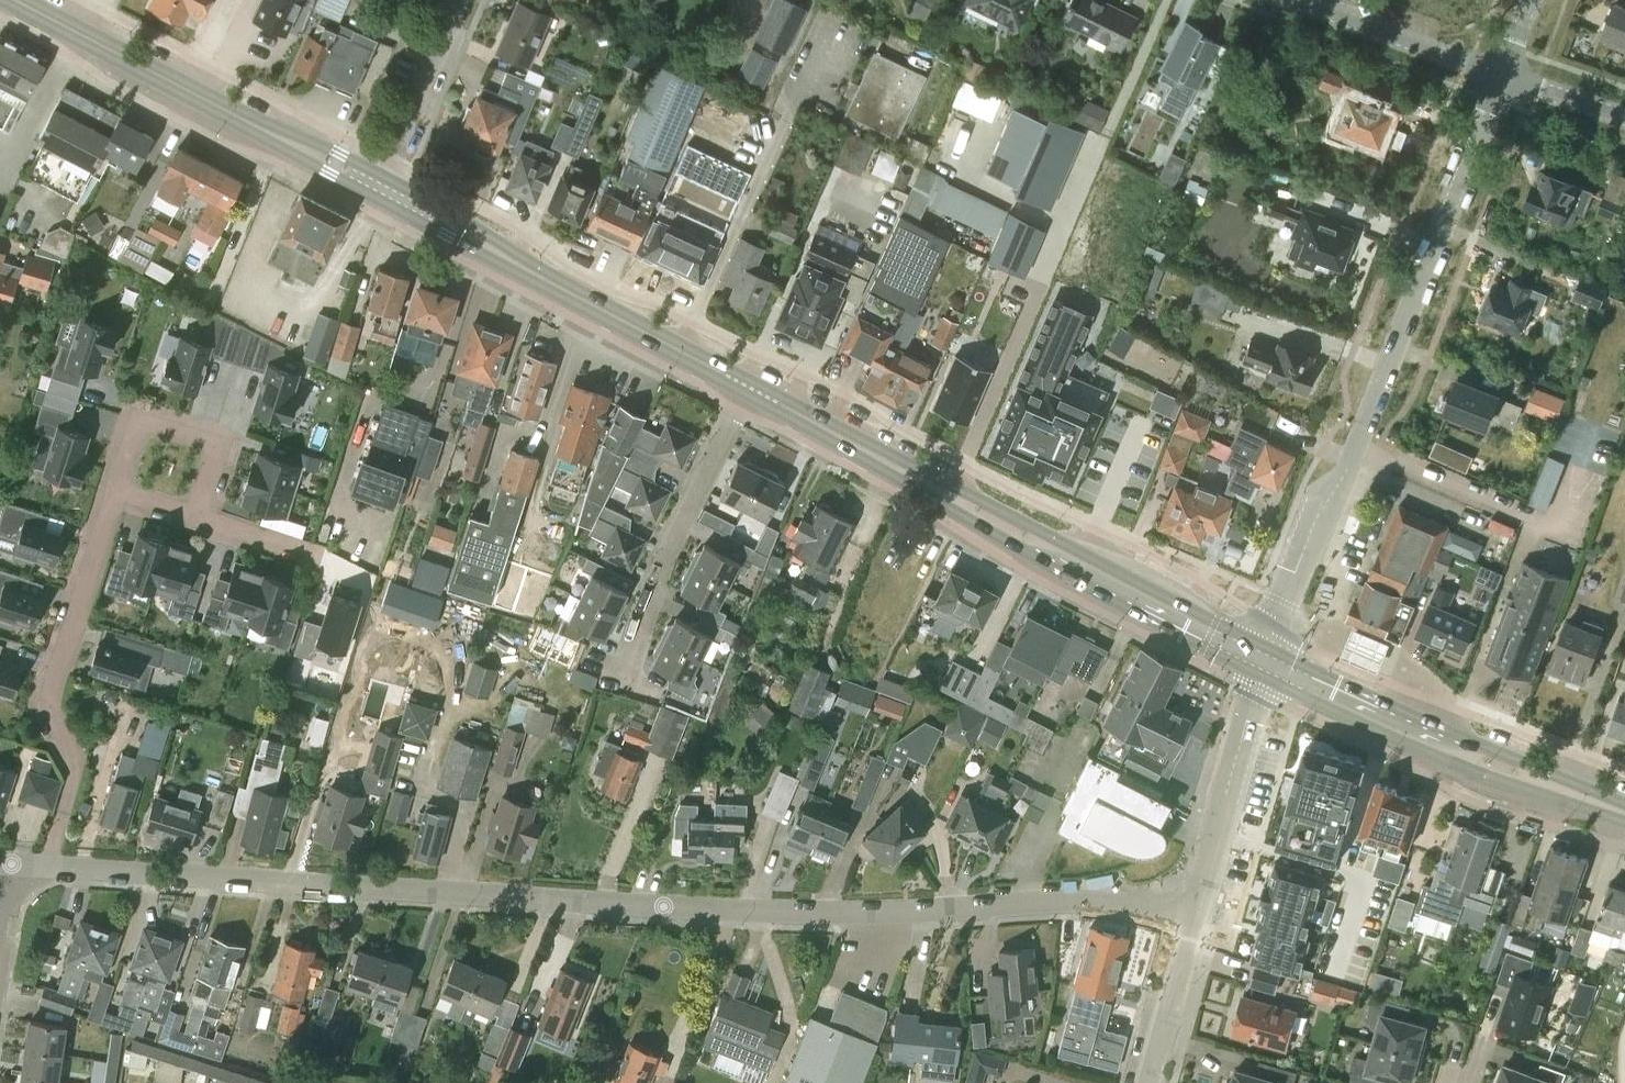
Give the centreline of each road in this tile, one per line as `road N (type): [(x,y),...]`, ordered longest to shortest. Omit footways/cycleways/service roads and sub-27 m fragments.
road 1 (unclassified): [(54,864),(573,906),(876,917),(1202,895)]
road 2 (residential): [(1262,661),(1503,77)]
road 3 (primary): [(1262,661),(743,387)]
road 4 (primary): [(743,387),(382,184)]
road 5 (primary): [(382,184),(26,0)]
road 6 (primary): [(1624,810),(1505,769),(1262,661)]
road 7 (residential): [(54,864),(76,761),(50,698),(115,493)]
road 8 (residential): [(611,664),(743,387)]
road 9 (residential): [(115,493),(139,416),(223,443),(201,520)]
road 10 (unclassified): [(1202,895),(1262,661)]
road 11 (residential): [(382,184),(461,0)]
road 12 (unclassified): [(1150,1082),(1202,895)]
road 13 (residential): [(1503,77),(1325,0)]
road 14 (residential): [(1624,118),(1503,77)]

